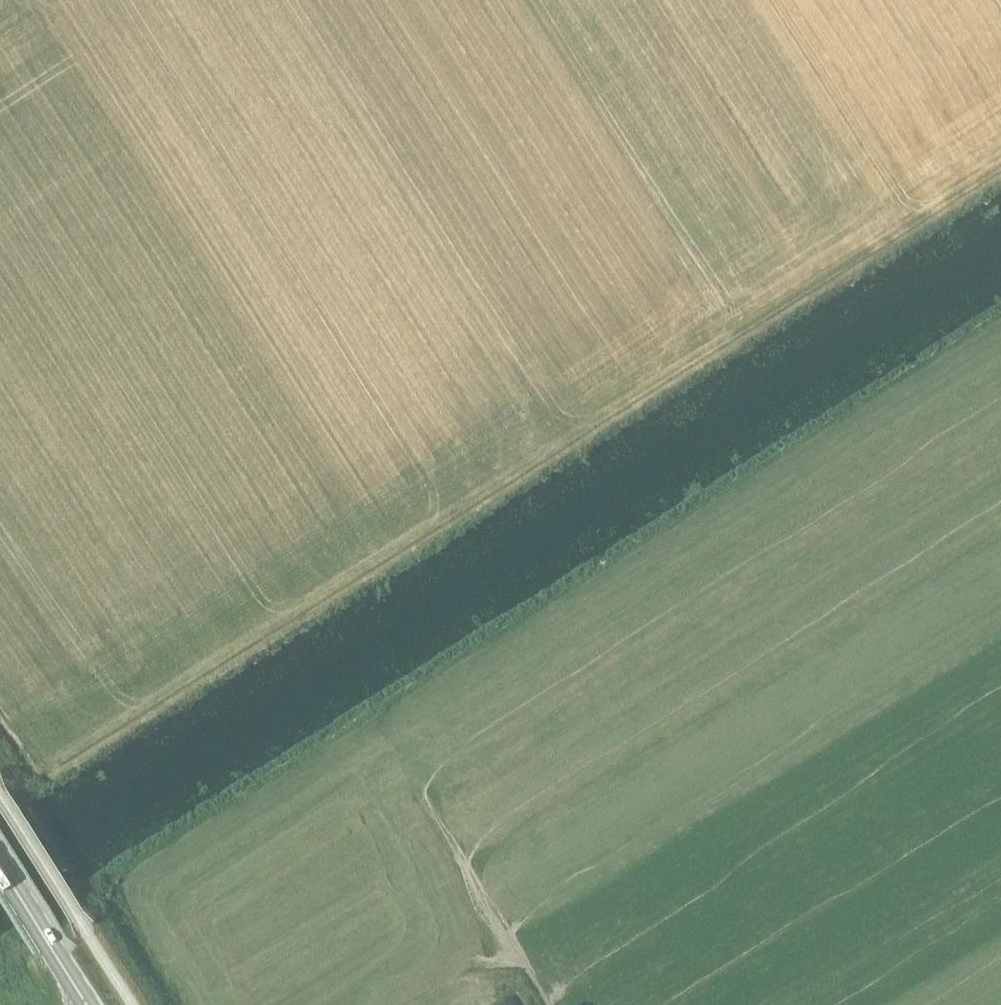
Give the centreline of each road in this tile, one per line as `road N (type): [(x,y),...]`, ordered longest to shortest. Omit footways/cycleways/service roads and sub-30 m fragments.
road 1 (secondary): [(87,1004),(0,868)]

